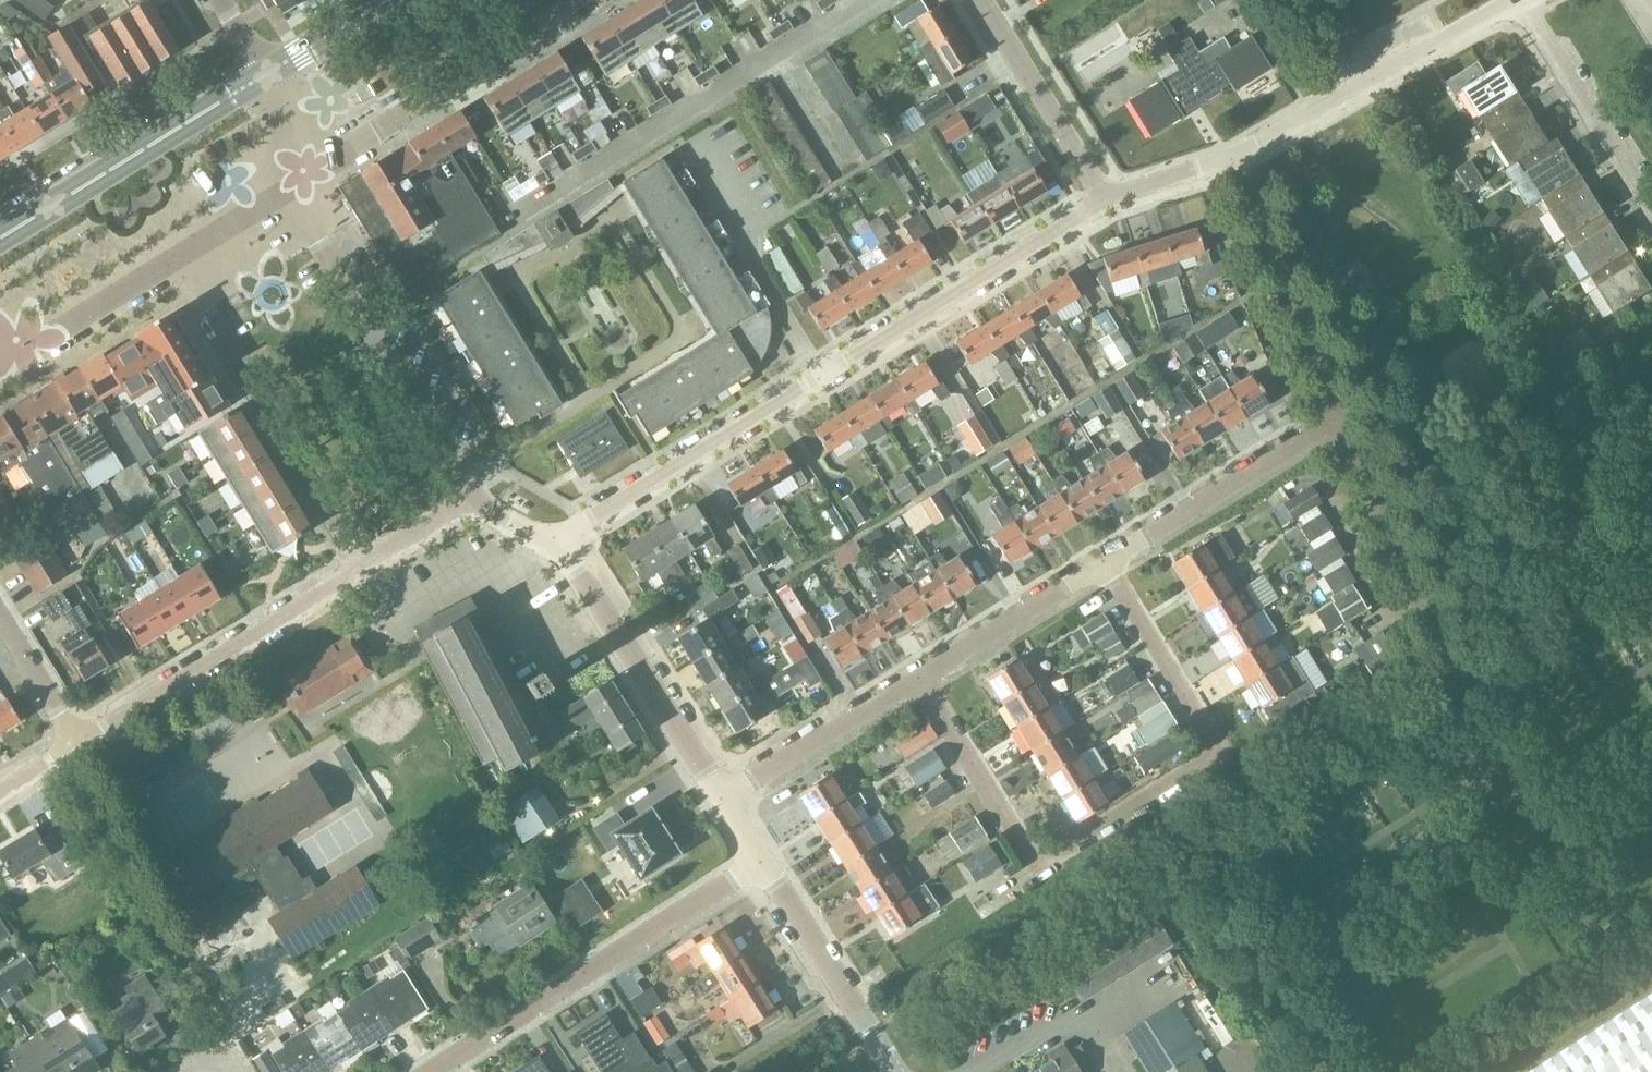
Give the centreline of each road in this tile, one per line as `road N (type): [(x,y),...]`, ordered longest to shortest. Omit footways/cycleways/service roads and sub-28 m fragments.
road 1 (residential): [(918,677),(1035,865),(1219,752),(1103,563)]
road 2 (residential): [(548,543),(1104,200)]
road 3 (residential): [(428,1071),(760,860)]
road 4 (unclassified): [(475,497),(312,233),(301,182)]
road 5 (residential): [(364,567),(173,260)]
road 6 (residential): [(301,182),(590,0)]
road 7 (residential): [(78,744),(364,567)]
road 8 (residential): [(1228,159),(1513,0)]
road 9 (secondary): [(0,236),(265,73)]
road 10 (unclassified): [(721,798),(563,551),(548,543)]
road 11 (residential): [(1458,699),(1337,418)]
road 12 (residential): [(1337,418),(1228,159)]
road 13 (residential): [(1103,563),(1337,418)]
road 14 (unclassified): [(895,1071),(760,860)]
road 15 (residential): [(1651,210),(1521,0)]
road 16 (residential): [(1104,200),(982,0)]
road 17 (residential): [(721,798),(918,677)]
road 18 (residential): [(918,677),(1103,563)]
road 19 (unclassified): [(0,365),(173,260)]
road 20 (unclassified): [(173,260),(301,182)]
road 21 (residential): [(78,744),(0,617)]
road 22 (secondary): [(265,73),(384,0)]
road 23 (residential): [(364,567),(475,497)]
road 24 (residential): [(1104,200),(1228,159)]

